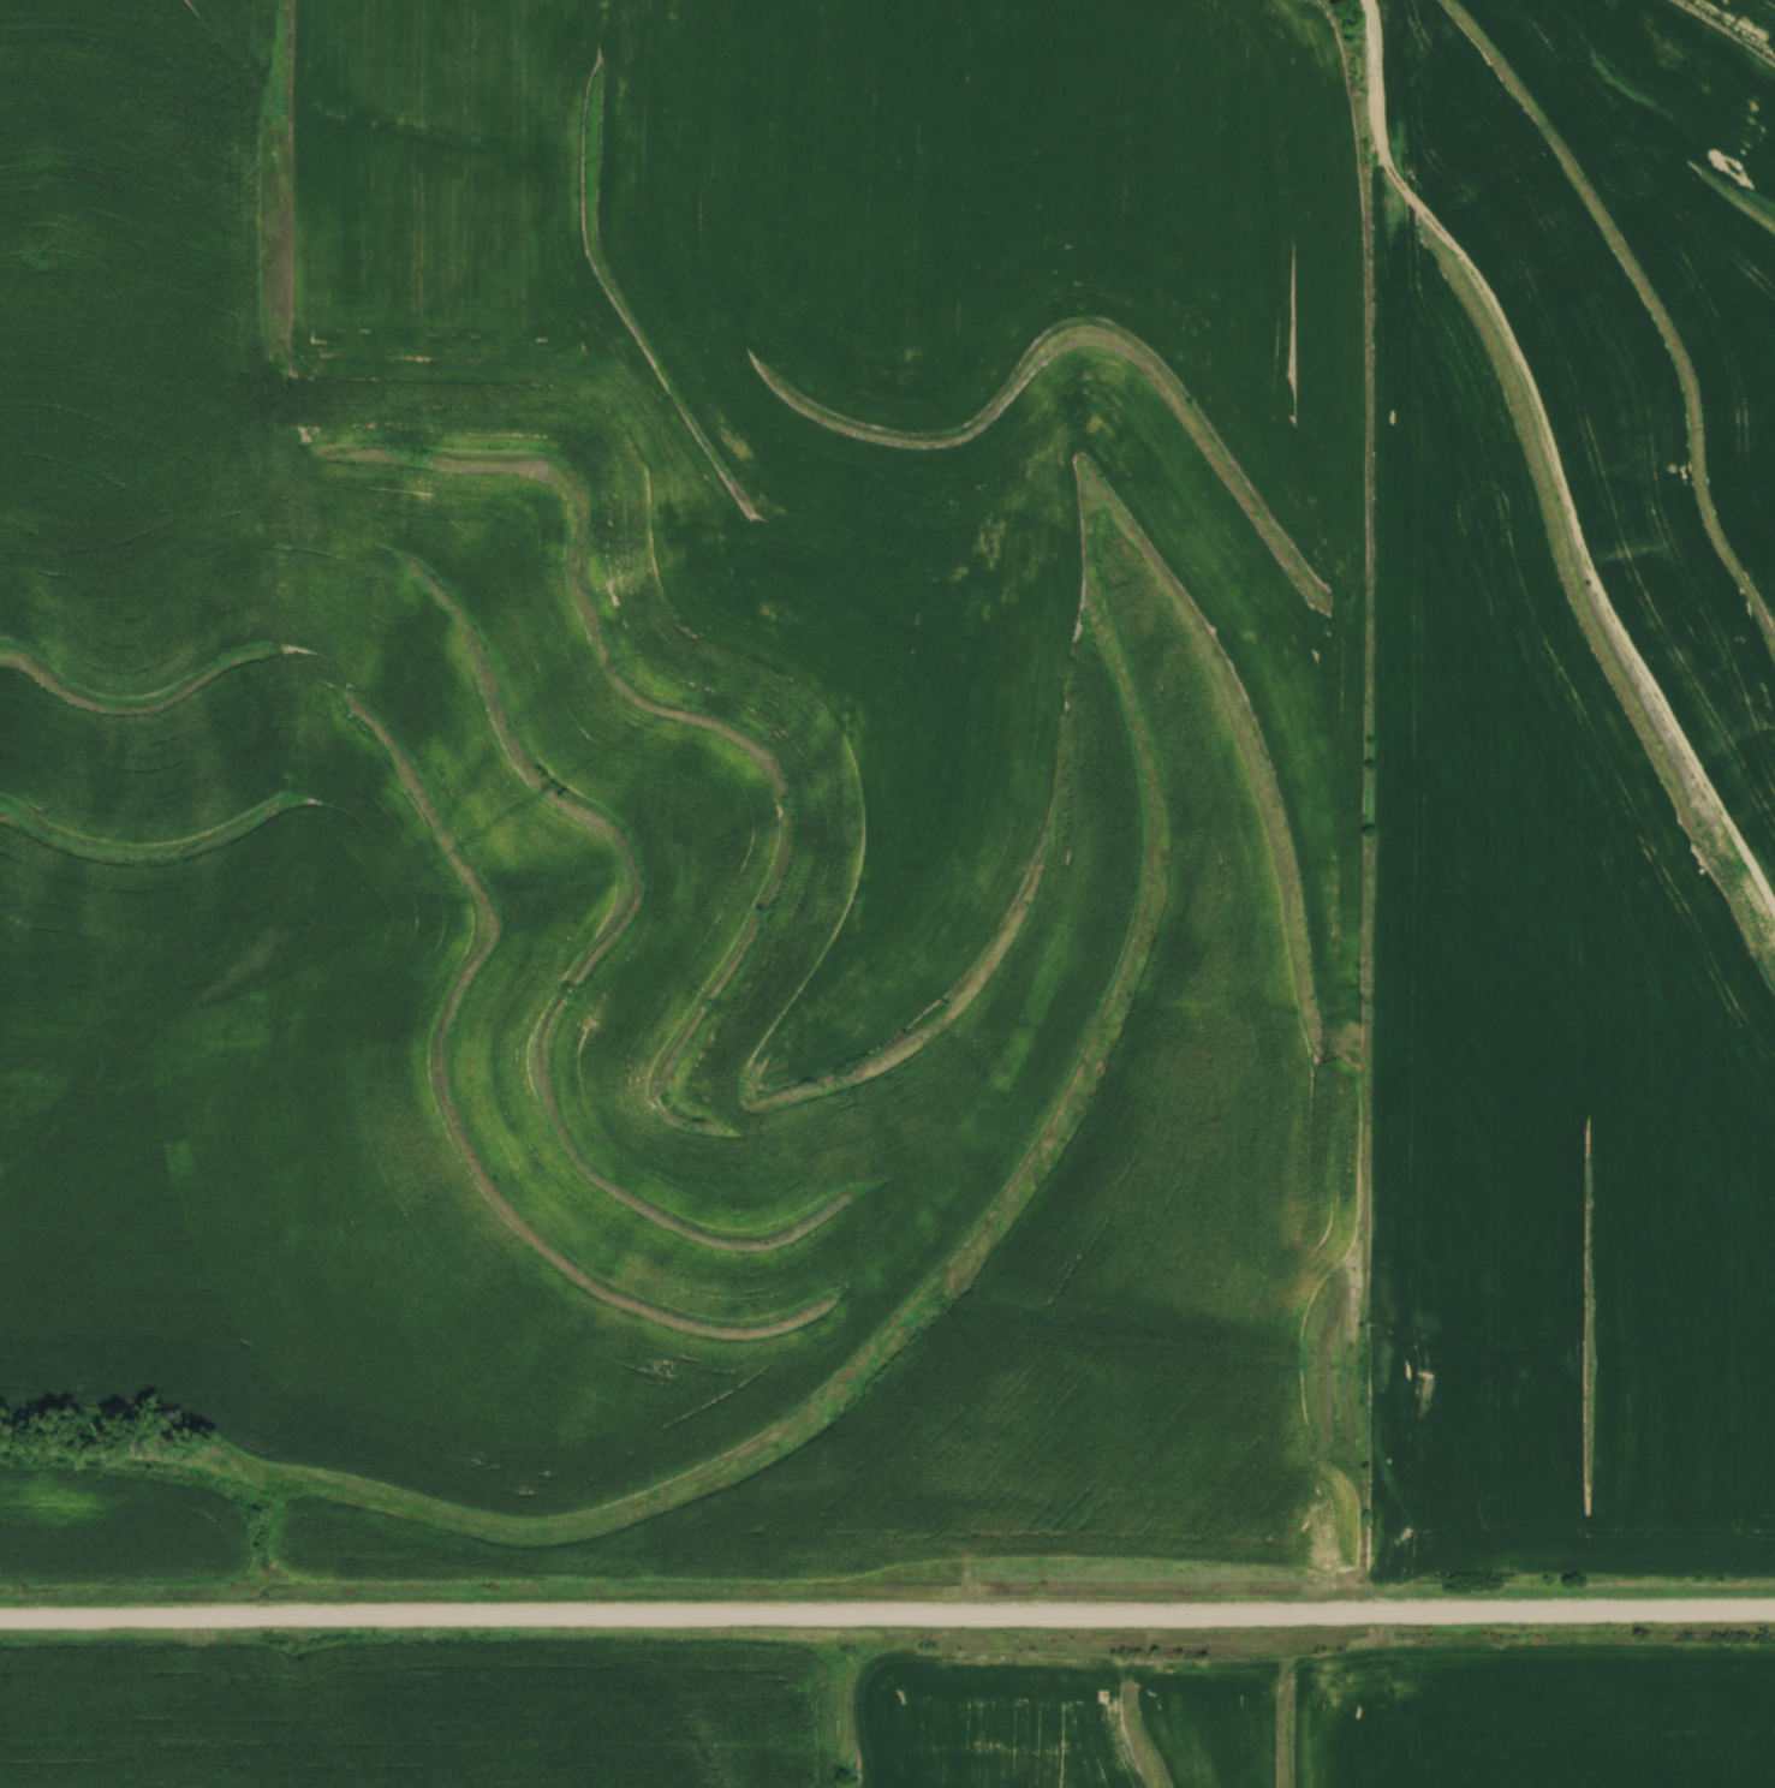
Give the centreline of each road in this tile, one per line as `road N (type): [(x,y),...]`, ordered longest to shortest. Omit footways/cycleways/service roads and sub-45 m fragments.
road 1 (residential): [(1774,1613),(0,1621)]

